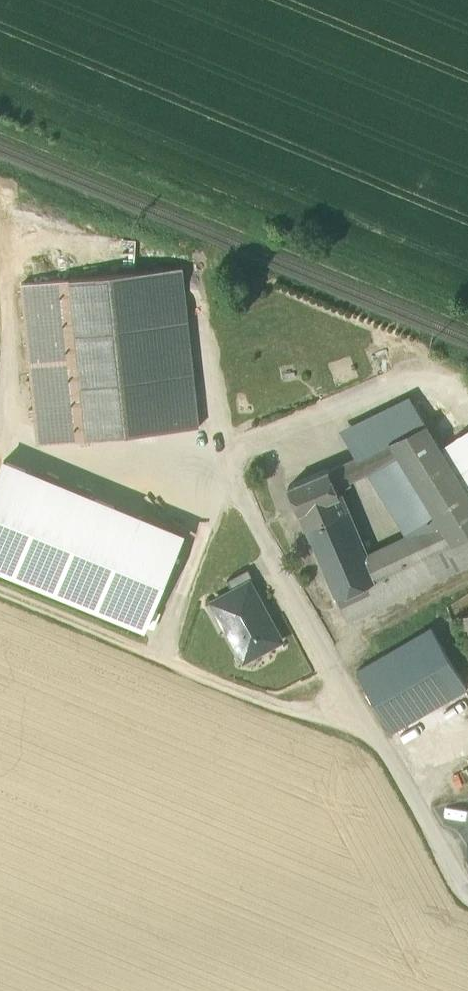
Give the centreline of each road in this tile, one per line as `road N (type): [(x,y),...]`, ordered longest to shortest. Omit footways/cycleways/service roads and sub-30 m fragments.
road 1 (unclassified): [(216,327),(225,454),(256,527),(467,887)]
road 2 (track): [(0,591),(283,708),(371,729)]

